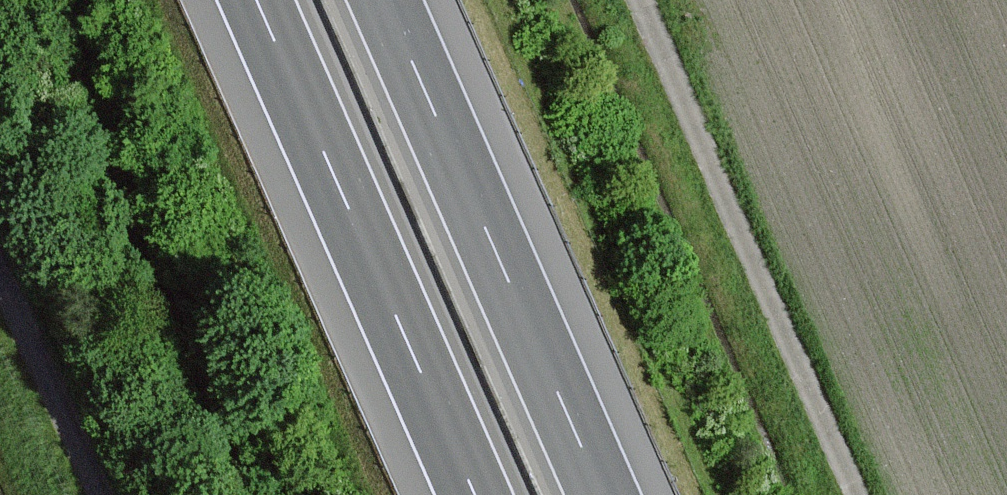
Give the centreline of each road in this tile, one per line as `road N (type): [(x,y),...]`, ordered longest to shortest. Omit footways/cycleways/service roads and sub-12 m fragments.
road 1 (motorway): [(605,494),(388,0)]
road 2 (motorway): [(255,0),(471,494)]
road 3 (track): [(857,494),(643,0)]

